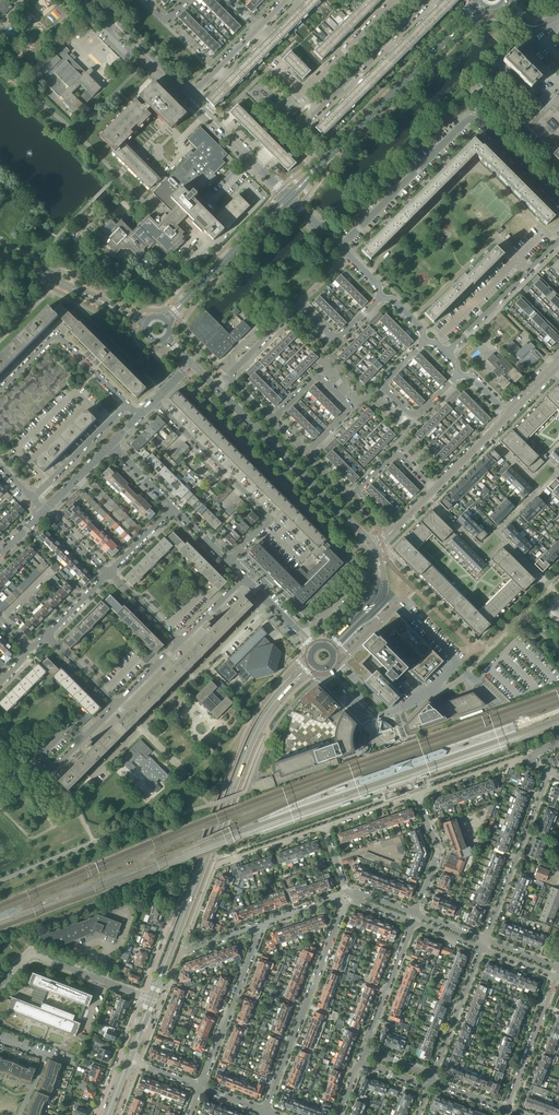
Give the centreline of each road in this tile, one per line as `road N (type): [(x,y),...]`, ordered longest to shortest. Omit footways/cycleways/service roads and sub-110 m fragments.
road 1 (tertiary): [(164,967),(254,733),(312,665)]
road 2 (residential): [(265,1112),(343,908),(335,901),(261,925)]
road 3 (residential): [(344,243),(469,120),(558,202)]
road 4 (residential): [(91,778),(267,601)]
road 5 (residential): [(228,562),(271,518),(154,402)]
road 6 (tertiary): [(372,547),(216,388)]
road 7 (residential): [(228,376),(300,303),(337,336),(382,296)]
road 8 (residential): [(139,416),(56,336),(0,390)]
road 9 (tertiary): [(326,158),(461,25)]
road 10 (residential): [(549,772),(485,939)]
road 11 (tertiary): [(166,320),(289,196)]
road 12 (residential): [(385,592),(459,664),(403,707)]
road 13 (residential): [(261,925),(201,1087)]
road 14 (residential): [(434,490),(395,456),(346,493),(306,452)]
road 15 (residential): [(306,452),(347,413),(346,402),(323,379),(273,420)]
road 16 (residential): [(0,984),(32,953),(142,996)]
road 17 (tertiary): [(146,324),(0,254)]
road 18 (residential): [(459,374),(418,413),(388,392),(387,379),(425,340)]
road 19 (residential): [(395,0),(303,91),(321,109)]
road 20 (residential): [(321,109),(430,0)]
road 21 (residential): [(432,1082),(482,948)]
road 22 (residential): [(507,1110),(556,977)]
road 23 (residential): [(289,196),(189,96)]
road 24 (residential): [(189,96),(91,0)]
road 25 (residential): [(414,922),(366,1050)]
road 26 (residential): [(414,912),(438,856),(418,795)]
road 27 (residential): [(418,795),(531,755)]

